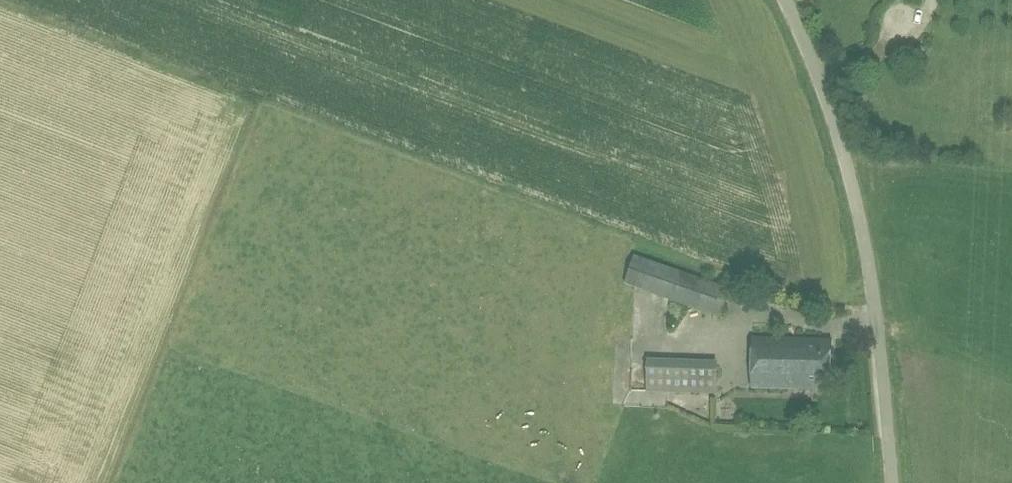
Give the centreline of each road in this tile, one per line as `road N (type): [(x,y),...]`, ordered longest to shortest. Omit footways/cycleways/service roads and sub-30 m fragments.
road 1 (unclassified): [(893,482),(861,220),(825,89),(785,0)]

